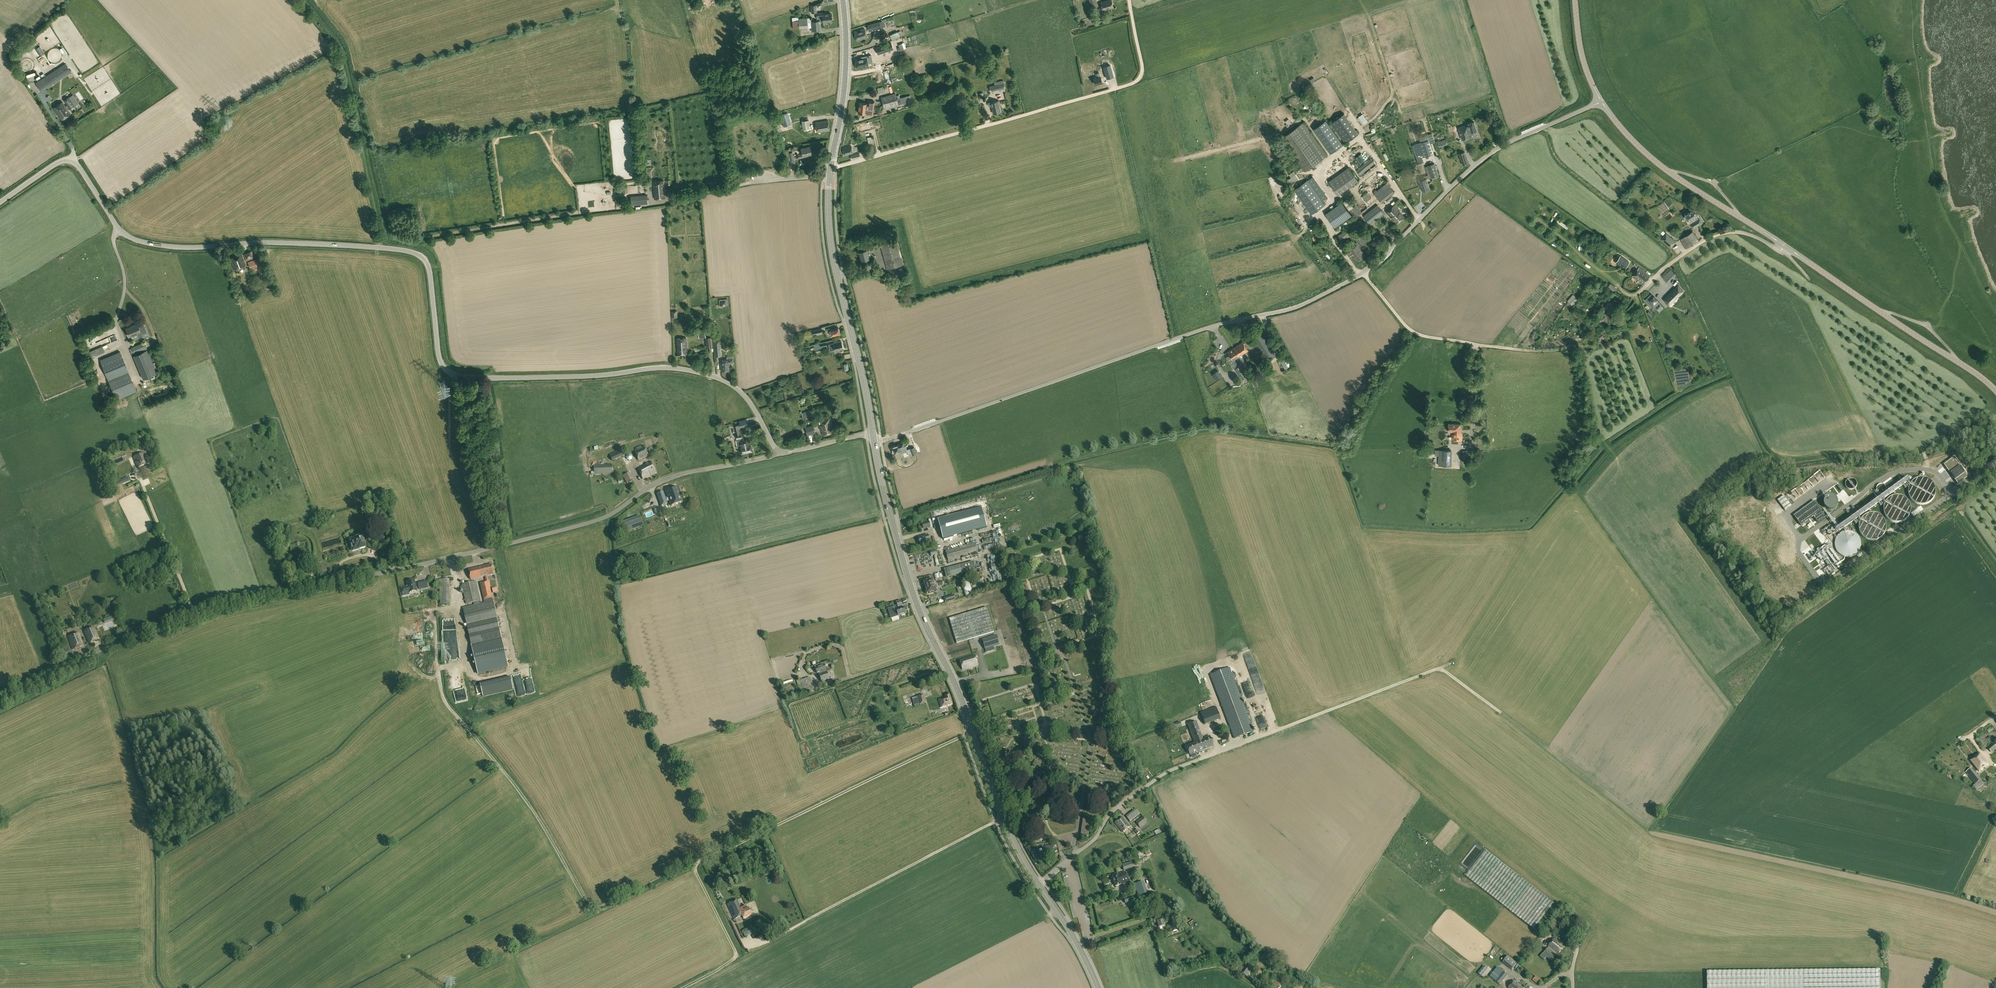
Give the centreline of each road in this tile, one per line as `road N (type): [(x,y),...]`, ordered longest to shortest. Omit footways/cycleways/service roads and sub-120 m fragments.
road 1 (unclassified): [(778,455),(743,394),(700,373),(450,373),(439,358),(429,269),(411,252),(139,241),(117,228),(70,159),(0,203)]
road 2 (unclassified): [(0,694),(233,601),(589,523),(670,477),(778,455)]
road 3 (unclassified): [(874,443),(1207,328),(1311,301),(1377,262),(1491,152),(1601,101)]
road 4 (tertiary): [(1601,101),(1665,168),(1995,390)]
road 5 (secondary): [(1038,884),(921,616),(874,443)]
road 6 (track): [(972,733),(698,863),(735,956),(683,987)]
road 7 (secondary): [(873,433),(829,229),(846,70),(843,0)]
road 8 (track): [(592,915),(539,819),(443,698),(435,611),(459,607)]
road 9 (track): [(1217,752),(1438,668),(1500,713)]
road 10 (track): [(1113,90),(831,167)]
road 11 (track): [(1585,353),(1584,343),(1537,351),(1414,333),(1362,273)]
road 12 (unclassified): [(1038,884),(1093,841),(1128,799),(1163,774),(1217,752)]
road 13 (track): [(1164,163),(1281,134),(1304,118),(1332,159)]
road 14 (track): [(452,373),(486,549)]
road 15 (secondary): [(1097,987),(1038,884)]

